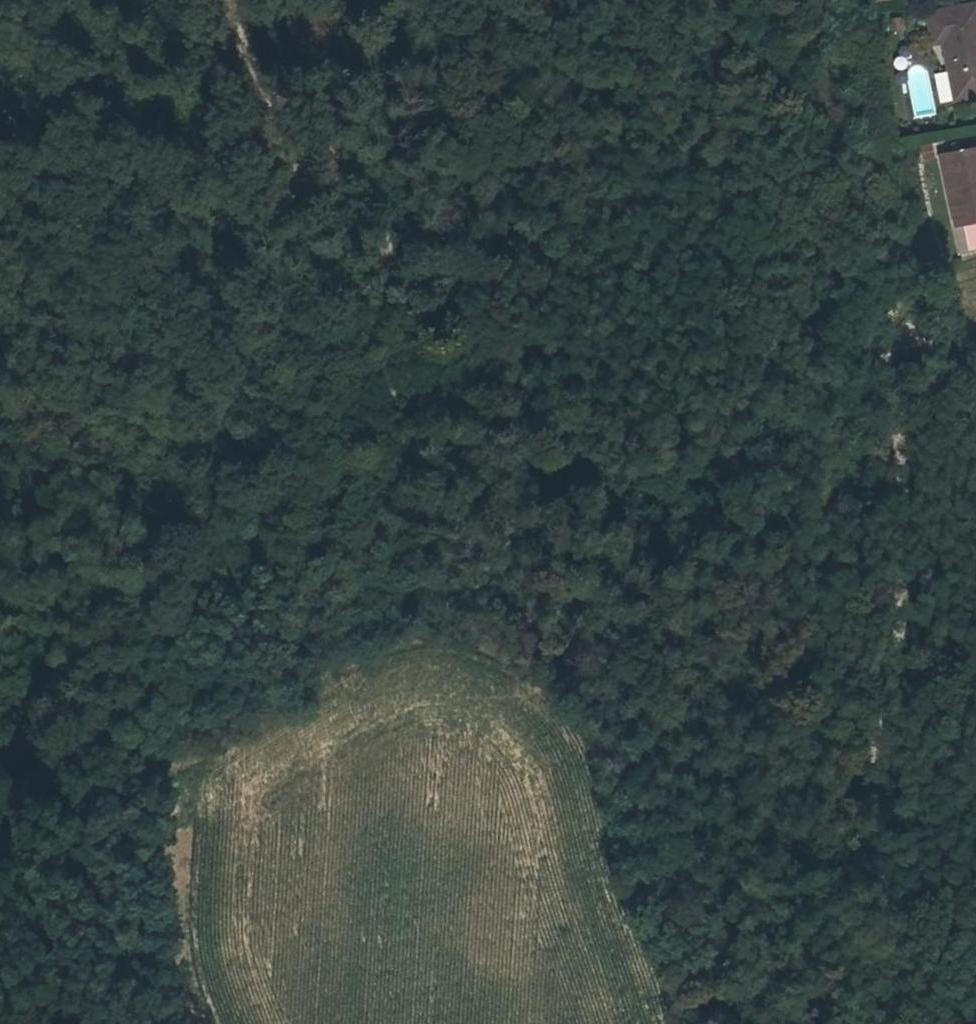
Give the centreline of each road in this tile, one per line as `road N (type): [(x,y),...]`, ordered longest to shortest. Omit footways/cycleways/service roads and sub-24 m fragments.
road 1 (track): [(975,398),(926,334),(899,336),(887,357),(888,402),(906,505),(877,810),(892,978),(882,1023)]

